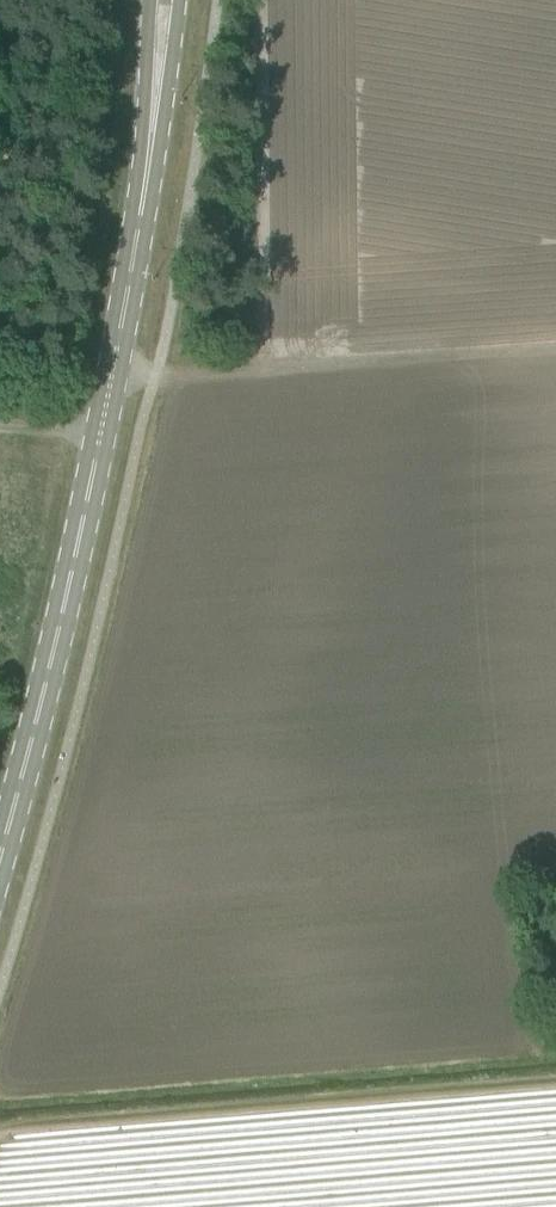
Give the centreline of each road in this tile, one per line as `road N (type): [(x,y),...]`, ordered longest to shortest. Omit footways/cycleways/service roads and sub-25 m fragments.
road 1 (primary): [(0,872),(77,560),(163,30)]
road 2 (track): [(0,1127),(555,1078)]
road 3 (track): [(555,347),(155,381),(109,378)]

